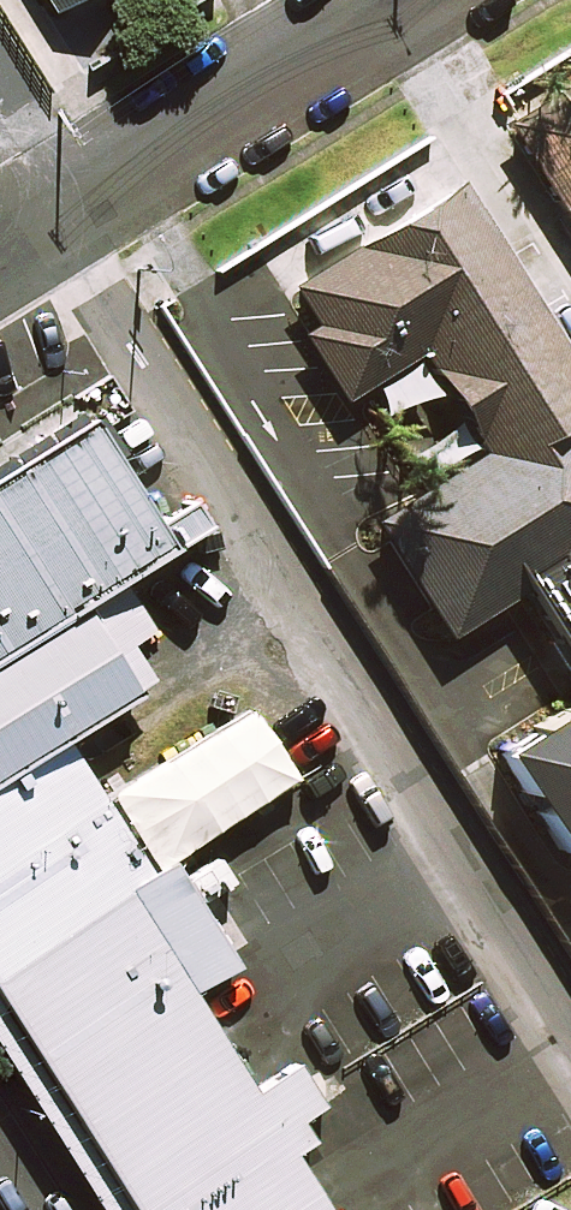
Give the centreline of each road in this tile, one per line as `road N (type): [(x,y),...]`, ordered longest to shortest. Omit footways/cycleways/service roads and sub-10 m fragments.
road 1 (residential): [(0,246),(394,0)]

